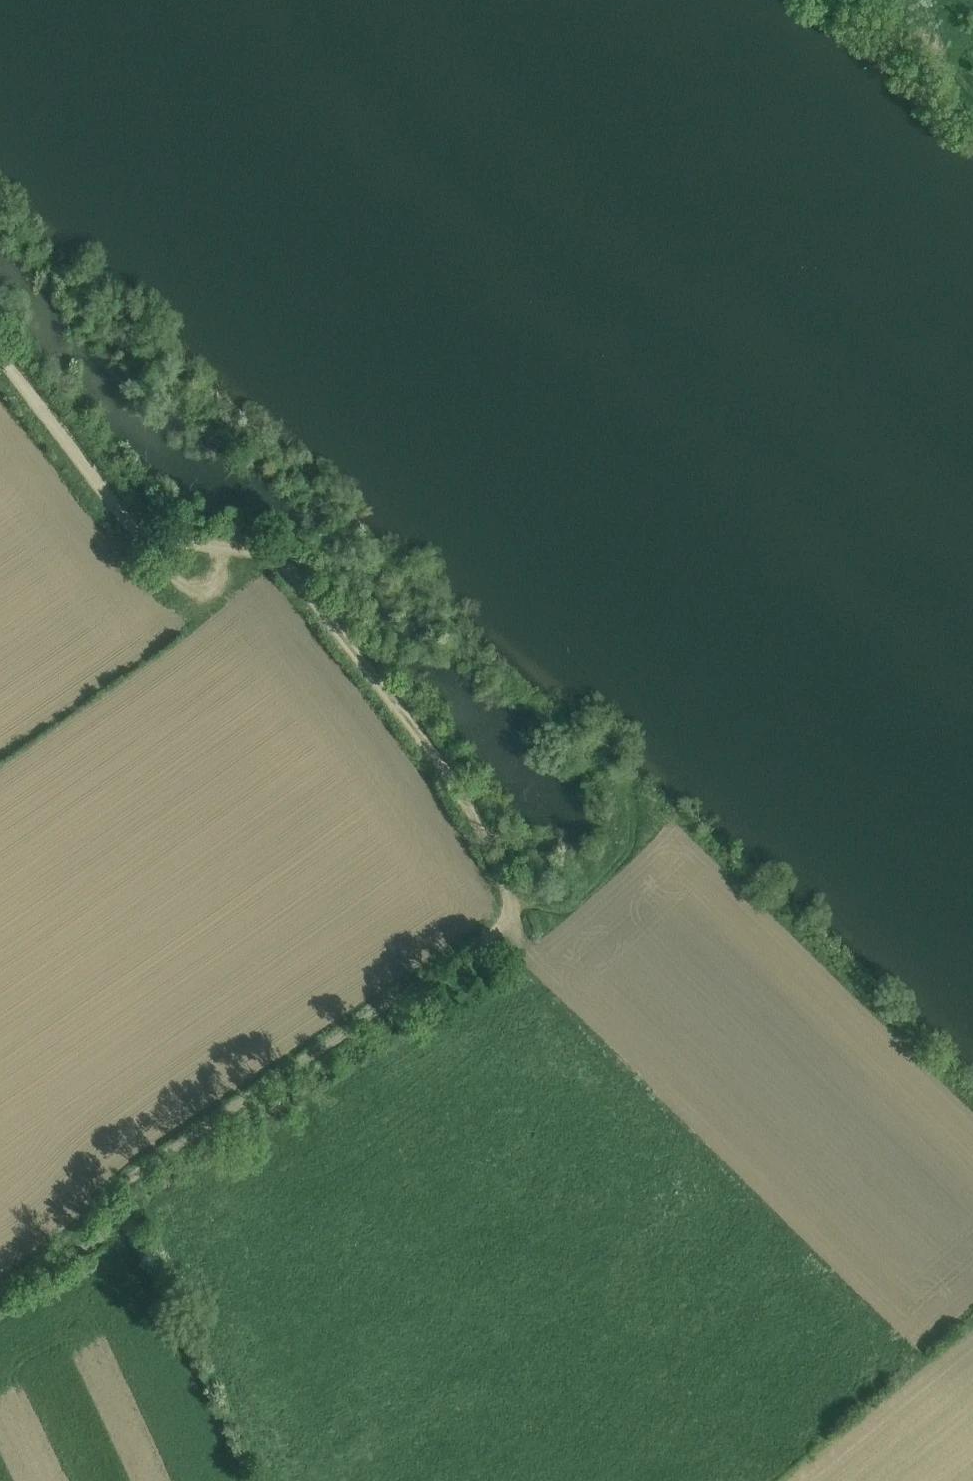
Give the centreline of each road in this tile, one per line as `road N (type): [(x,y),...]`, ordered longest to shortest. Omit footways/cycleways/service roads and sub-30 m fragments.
road 1 (track): [(516,908),(458,790),(382,686),(273,559),(143,535),(0,354)]
road 2 (track): [(633,793),(630,835),(611,866),(584,888),(516,908)]

